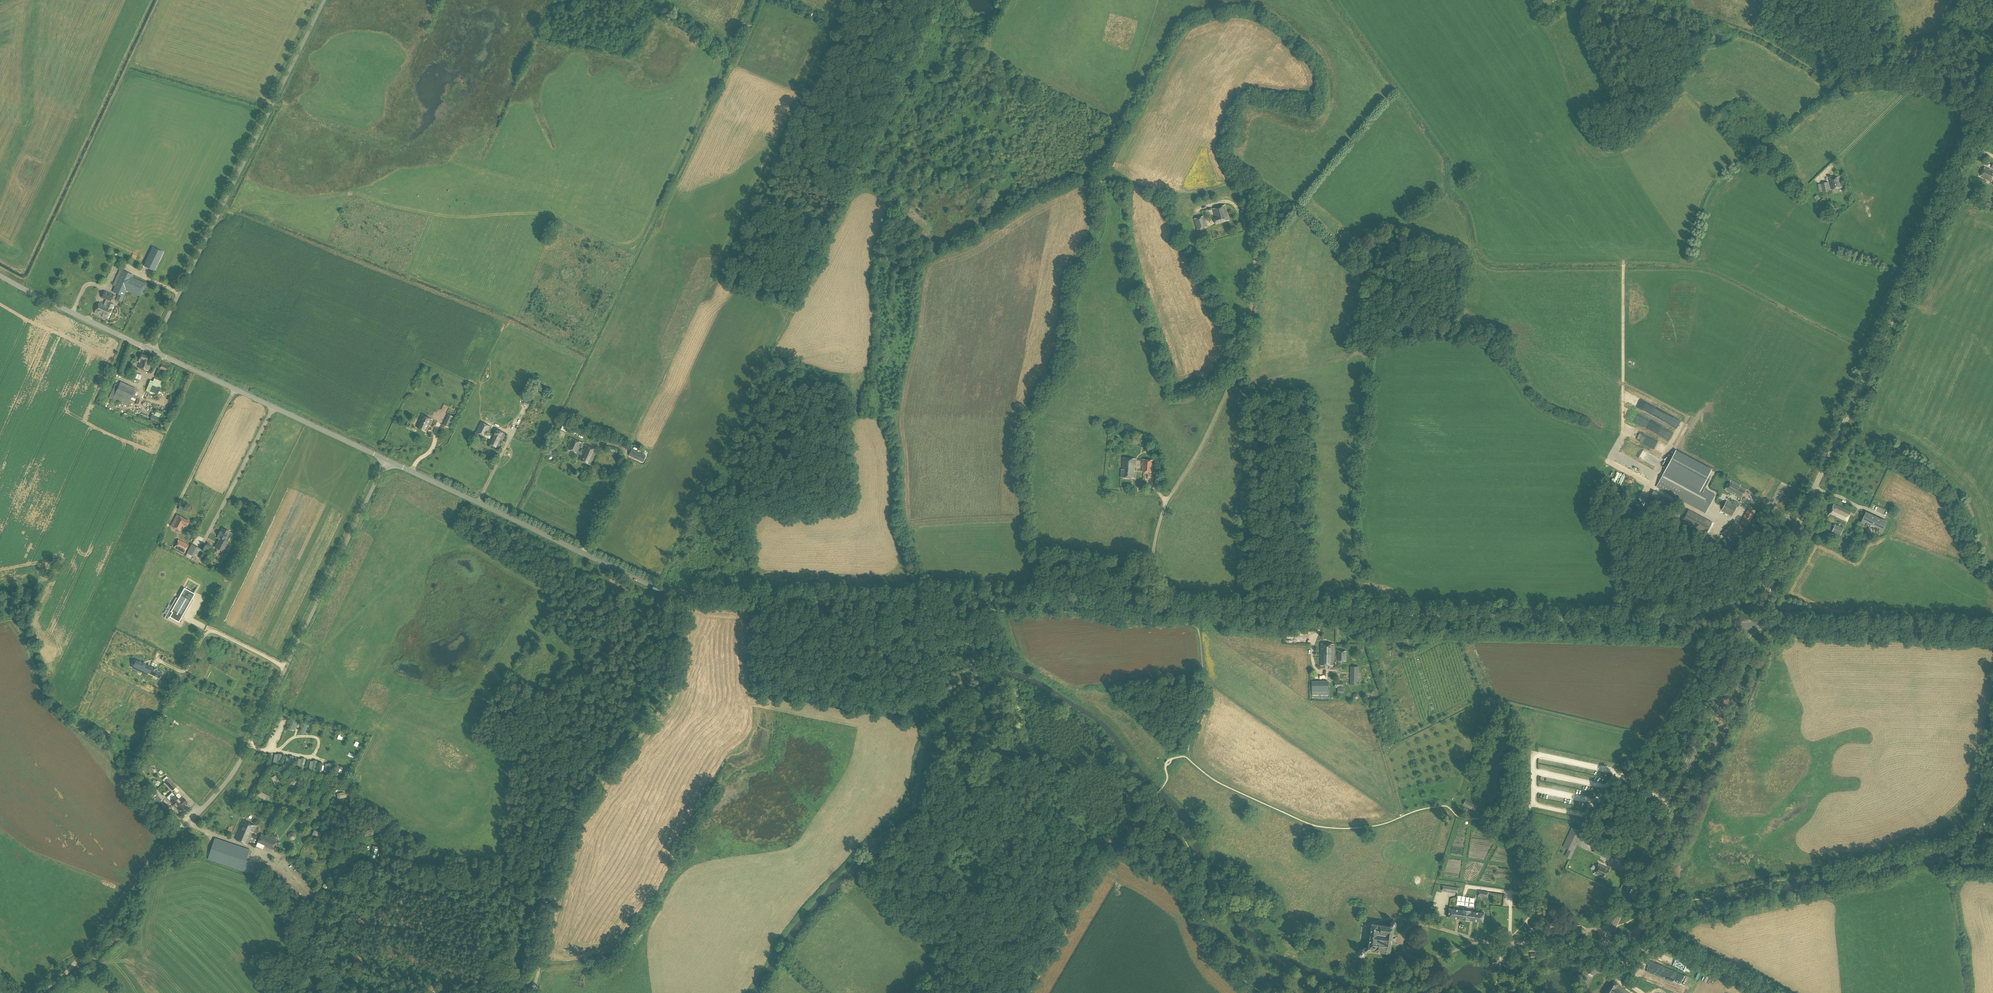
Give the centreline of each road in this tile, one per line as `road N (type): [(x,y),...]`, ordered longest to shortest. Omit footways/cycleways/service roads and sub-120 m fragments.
road 1 (tertiary): [(1751,625),(692,592)]
road 2 (unclassified): [(42,992),(236,771),(387,461)]
road 3 (unclassified): [(1751,625),(1992,99)]
road 4 (unclassified): [(530,992),(576,822),(670,697),(692,592)]
road 5 (unclassified): [(151,350),(325,0)]
road 6 (tertiary): [(1595,968),(1751,625)]
road 7 (tertiary): [(692,592),(647,584),(387,461)]
road 8 (track): [(1911,87),(1889,79),(1831,83),(1745,32),(1639,0)]
road 9 (tertiary): [(387,461),(151,350)]
road 10 (track): [(1202,676),(1400,818)]
road 11 (tertiary): [(1992,633),(1751,625)]
road 12 (unclassified): [(1766,992),(1665,942),(1616,968),(1595,968)]
road 13 (tertiary): [(151,350),(0,276)]
road 14 (track): [(1817,181),(1911,87)]
road 15 (track): [(564,581),(662,611),(688,611)]

